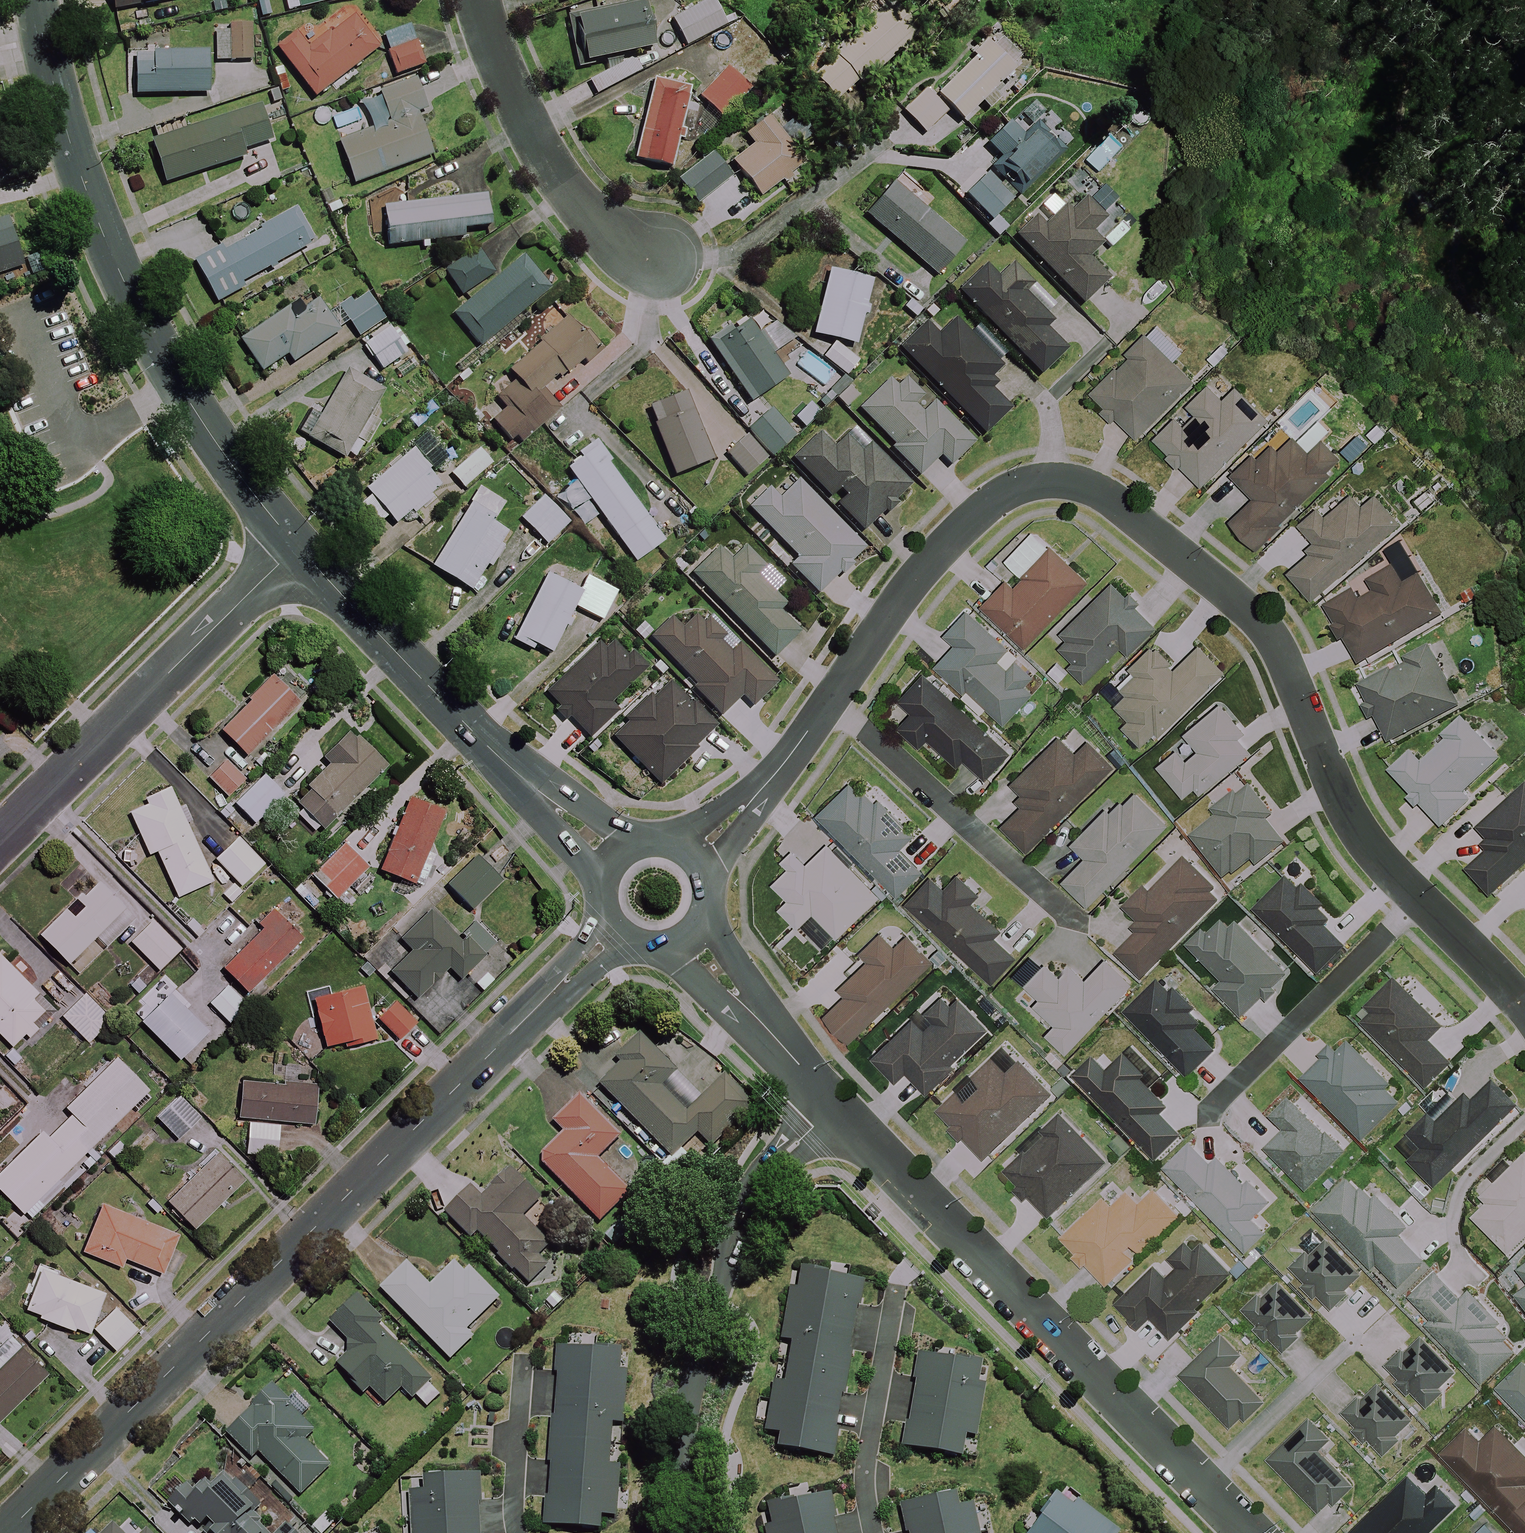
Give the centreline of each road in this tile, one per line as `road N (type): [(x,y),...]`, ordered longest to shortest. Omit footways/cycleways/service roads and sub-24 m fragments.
road 1 (residential): [(697,855),(788,761),(940,547),(987,503),(1024,483),(1067,483),(1109,497),(1257,619),(1282,658),(1345,810),(1379,862),(1418,899)]
road 2 (tertiary): [(616,929),(6,1532)]
road 3 (residential): [(1247,1532),(835,1108),(692,934)]
road 4 (tertiary): [(298,547),(203,423),(130,294),(75,155),(37,0)]
road 5 (tertiary): [(616,855),(522,781),(298,547)]
road 6 (residential): [(0,840),(298,547)]
road 7 (residential): [(480,0),(523,115),(577,199),(667,261)]
road 8 (residential): [(1418,899),(1206,1112)]
road 9 (residential): [(1418,899),(1524,1009)]

